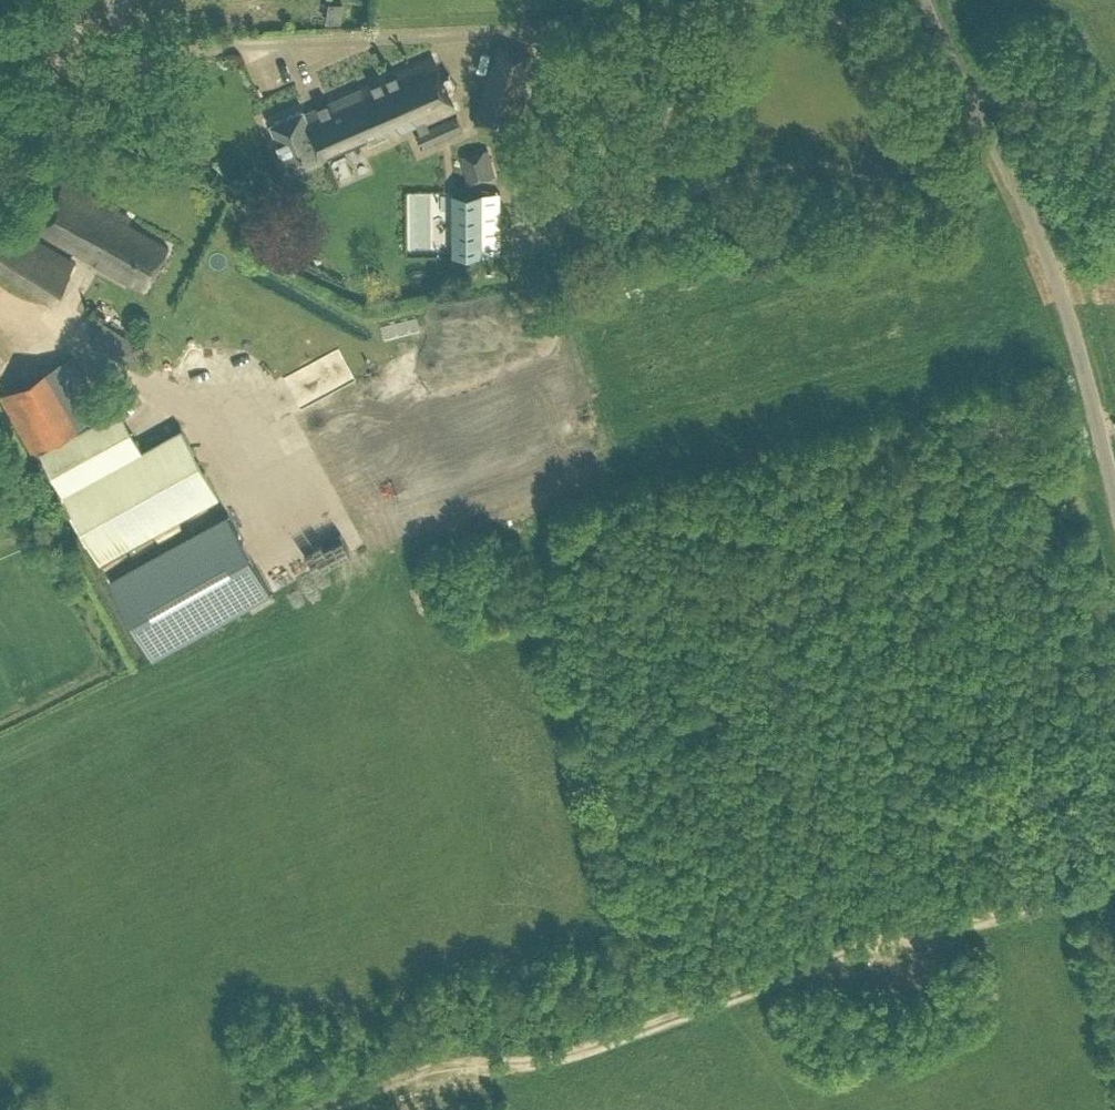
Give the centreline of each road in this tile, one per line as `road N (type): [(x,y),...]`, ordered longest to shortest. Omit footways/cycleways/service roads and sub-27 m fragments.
road 1 (track): [(1114,883),(848,954),(557,1057),(452,1064),(322,1109)]
road 2 (unclassified): [(1114,495),(1045,248),(922,0)]
road 3 (unclassified): [(0,134),(60,55),(87,0)]

